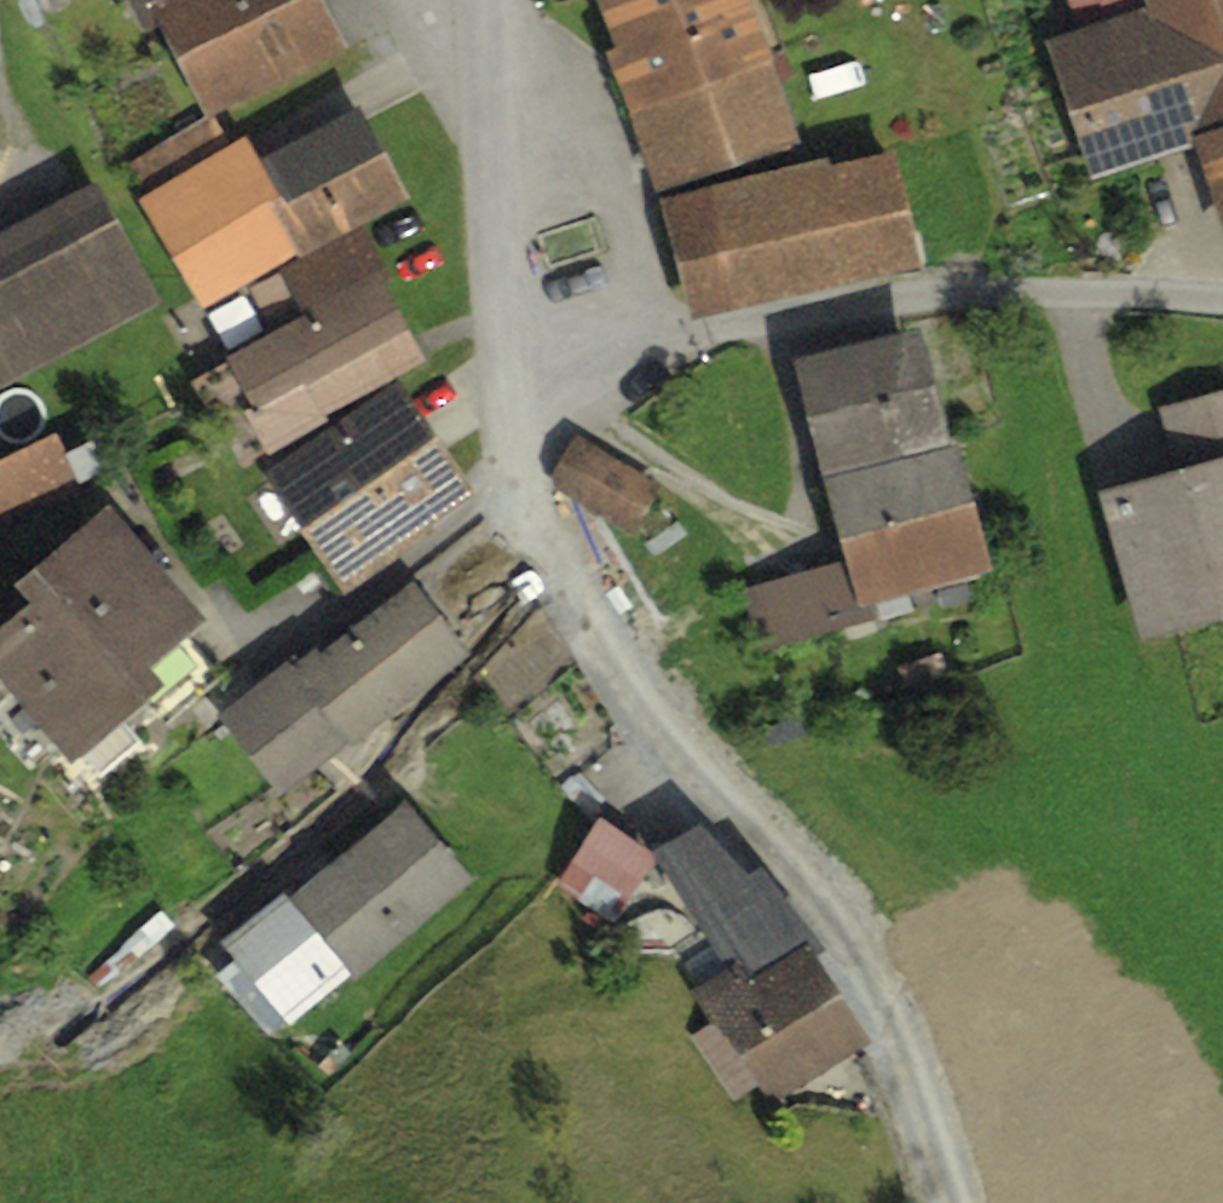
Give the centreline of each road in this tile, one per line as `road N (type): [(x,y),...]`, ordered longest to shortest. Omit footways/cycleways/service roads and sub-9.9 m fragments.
road 1 (residential): [(938,1202),(884,997),(804,881),(639,698),(555,564),(526,491),(510,397)]
road 2 (residential): [(1222,297),(1051,289),(942,295),(746,331),(510,397)]
road 3 (residential): [(510,397),(488,0)]

